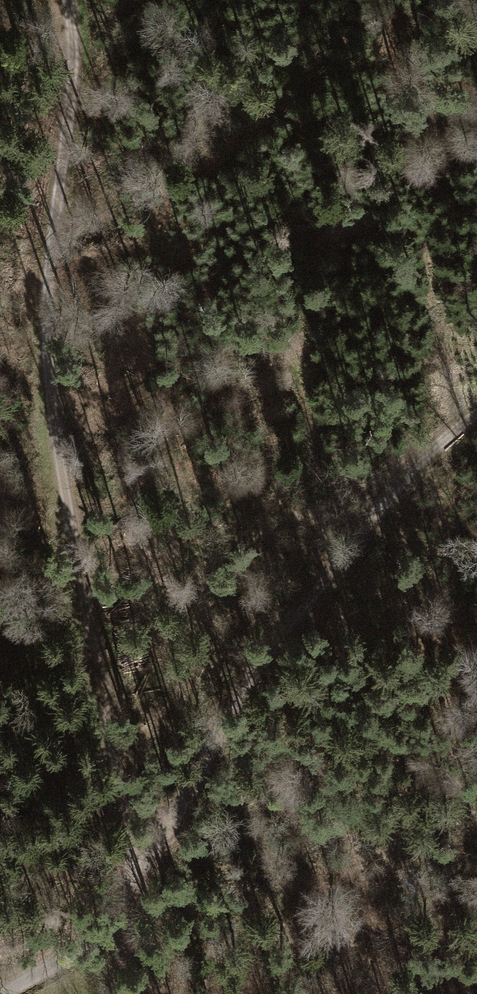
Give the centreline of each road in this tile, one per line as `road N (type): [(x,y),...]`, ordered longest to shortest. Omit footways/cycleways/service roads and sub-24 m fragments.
road 1 (track): [(62,0),(71,76),(50,221),(56,467),(132,845),(167,831),(301,613),(382,508),(451,433),(476,416)]
road 2 (unclassified): [(132,845),(133,879),(117,918),(11,993)]

